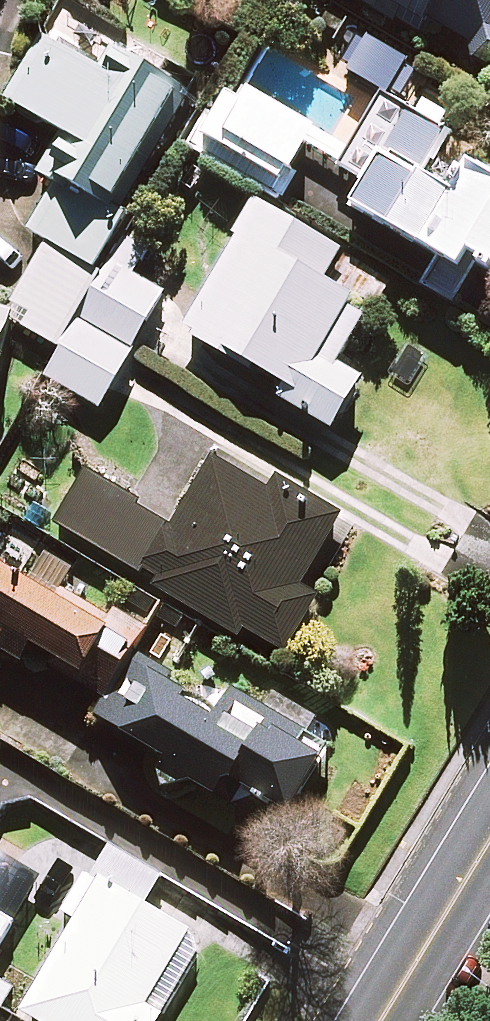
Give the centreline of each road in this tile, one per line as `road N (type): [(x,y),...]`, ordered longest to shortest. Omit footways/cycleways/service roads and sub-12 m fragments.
road 1 (secondary): [(489,822),(369,1020)]

